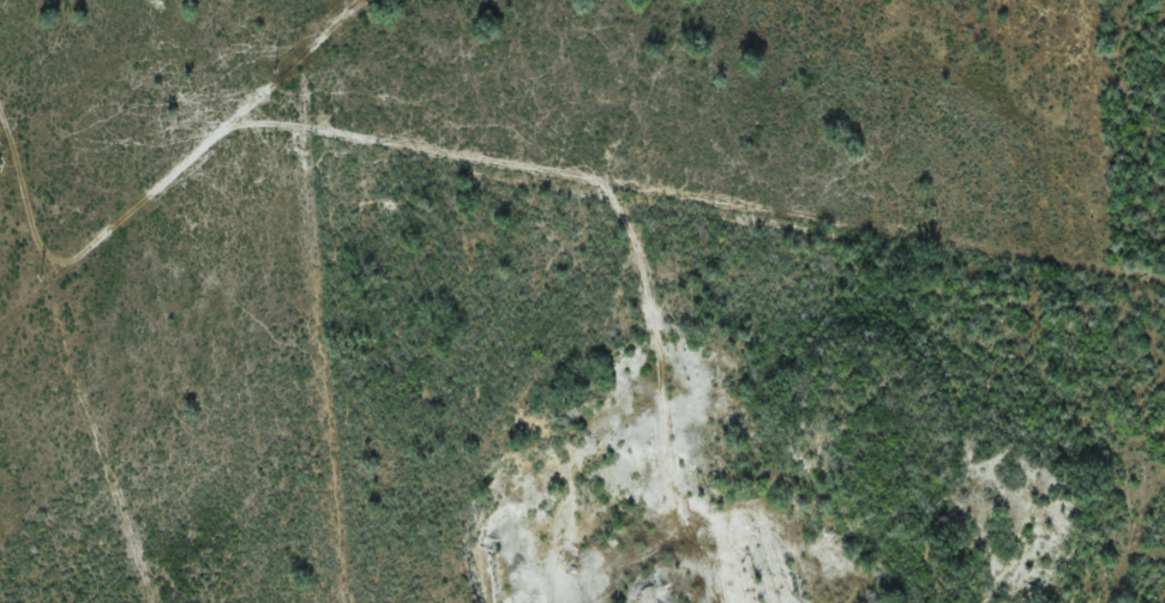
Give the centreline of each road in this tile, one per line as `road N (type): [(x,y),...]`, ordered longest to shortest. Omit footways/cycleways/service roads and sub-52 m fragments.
road 1 (track): [(369,0),(0,332)]

